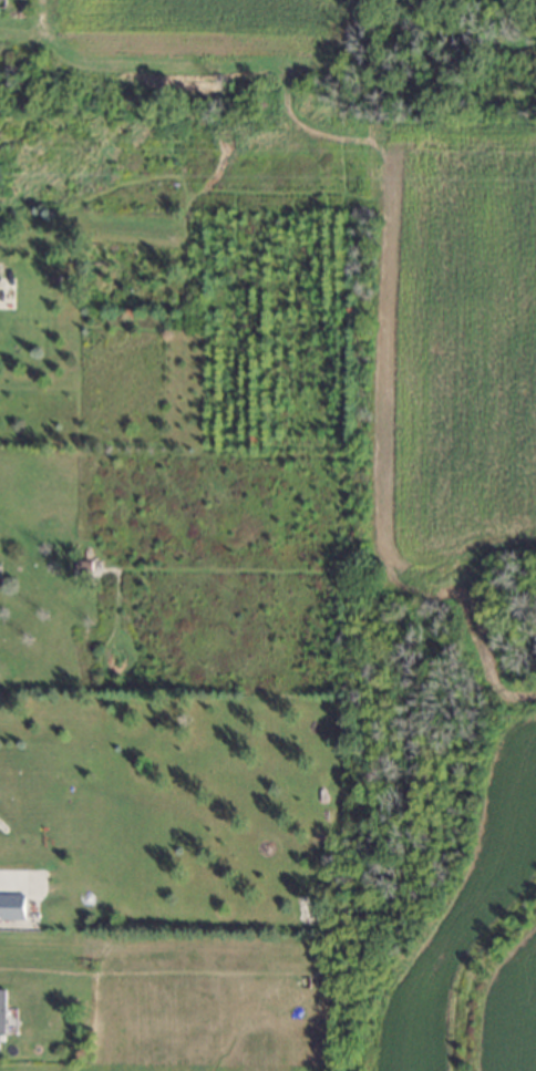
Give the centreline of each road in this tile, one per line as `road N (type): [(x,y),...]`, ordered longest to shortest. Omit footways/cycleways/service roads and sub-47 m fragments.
road 1 (track): [(0,35),(50,38),(72,68),(285,70),(286,113),(365,147),(380,163),(377,543),(386,569),(408,589),(462,595),(485,672),(501,696),(535,694)]

